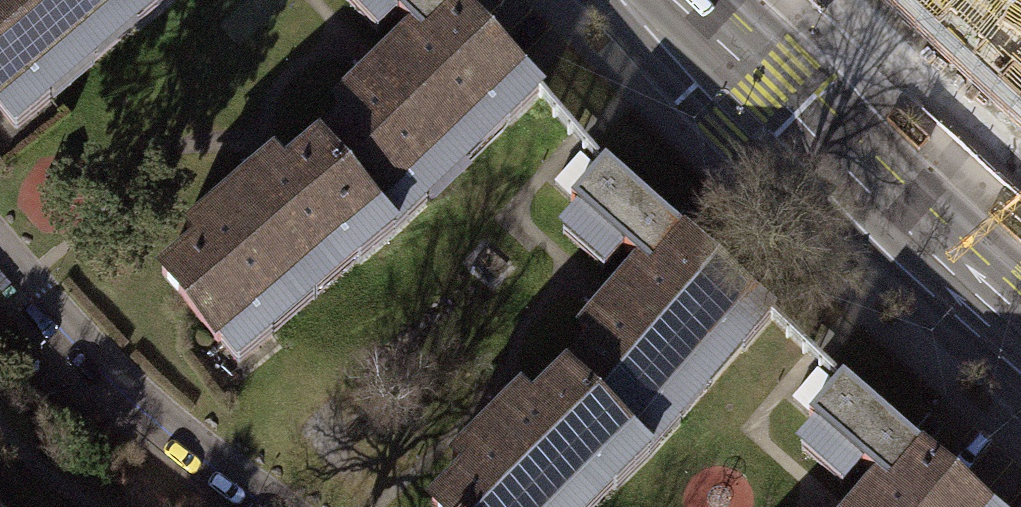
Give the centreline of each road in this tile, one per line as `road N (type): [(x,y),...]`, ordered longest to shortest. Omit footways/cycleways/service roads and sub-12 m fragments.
road 1 (primary): [(1020,333),(668,0)]
road 2 (residential): [(278,506),(147,417),(0,261)]

